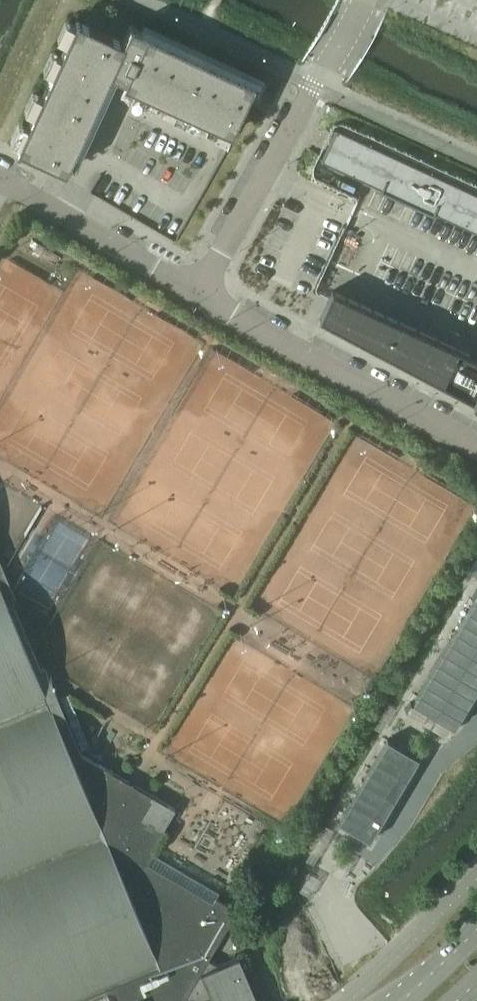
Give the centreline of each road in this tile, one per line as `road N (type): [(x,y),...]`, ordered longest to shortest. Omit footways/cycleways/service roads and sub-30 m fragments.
road 1 (unclassified): [(364,0),(197,294)]
road 2 (residential): [(476,451),(197,294)]
road 3 (residential): [(197,294),(0,177)]

